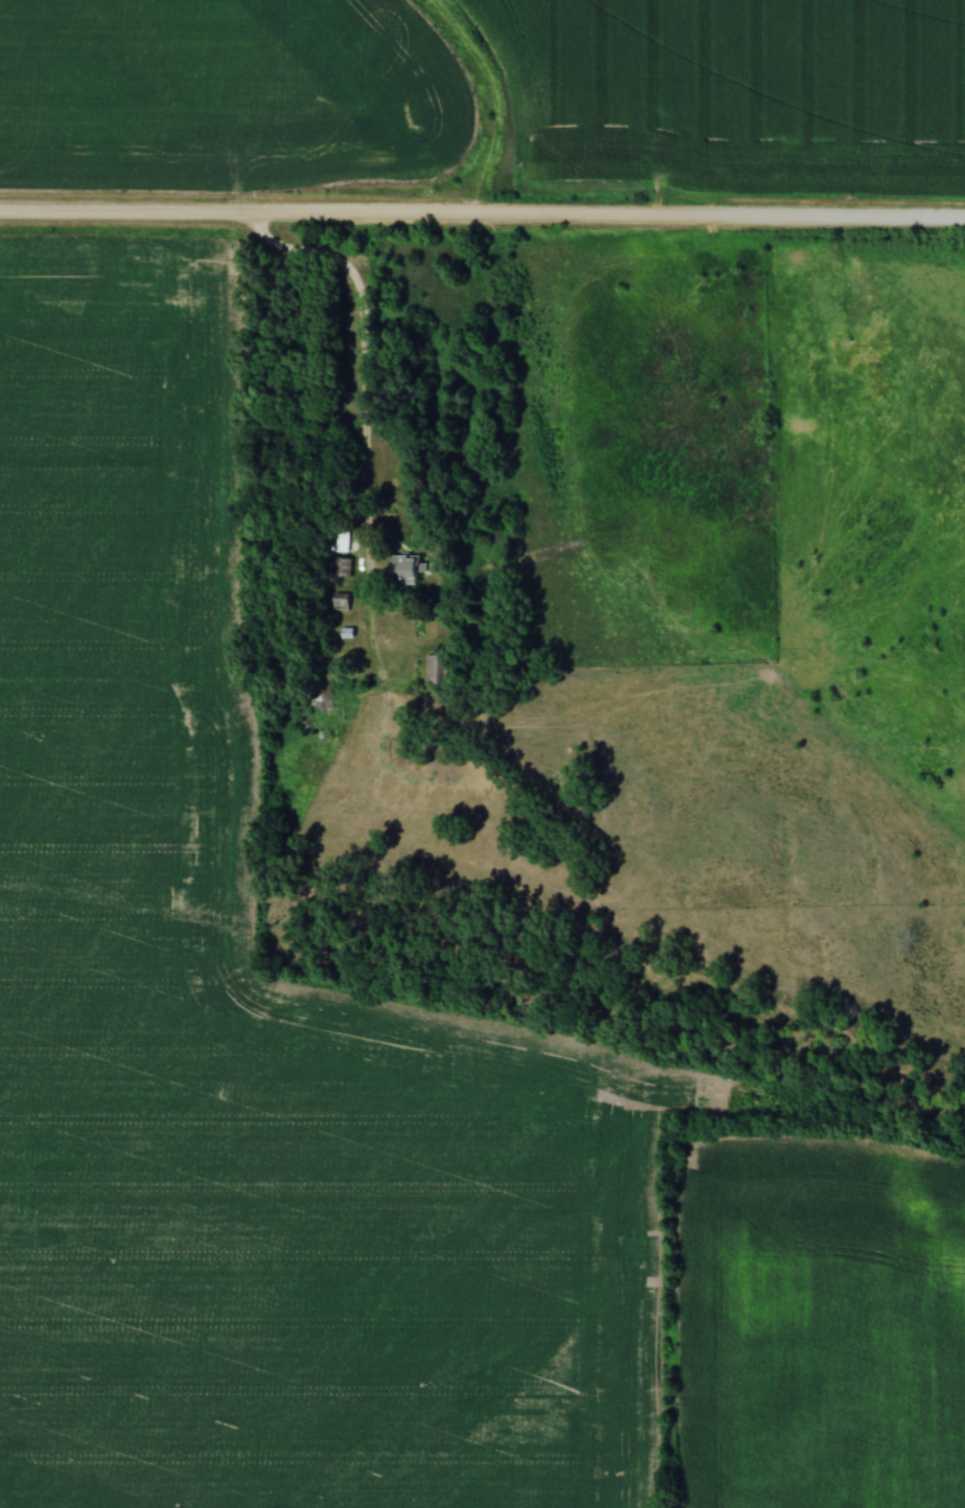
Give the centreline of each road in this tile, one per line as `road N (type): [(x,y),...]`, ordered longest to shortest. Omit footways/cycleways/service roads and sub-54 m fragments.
road 1 (residential): [(964,221),(0,214)]
road 2 (residential): [(365,215),(368,555)]

